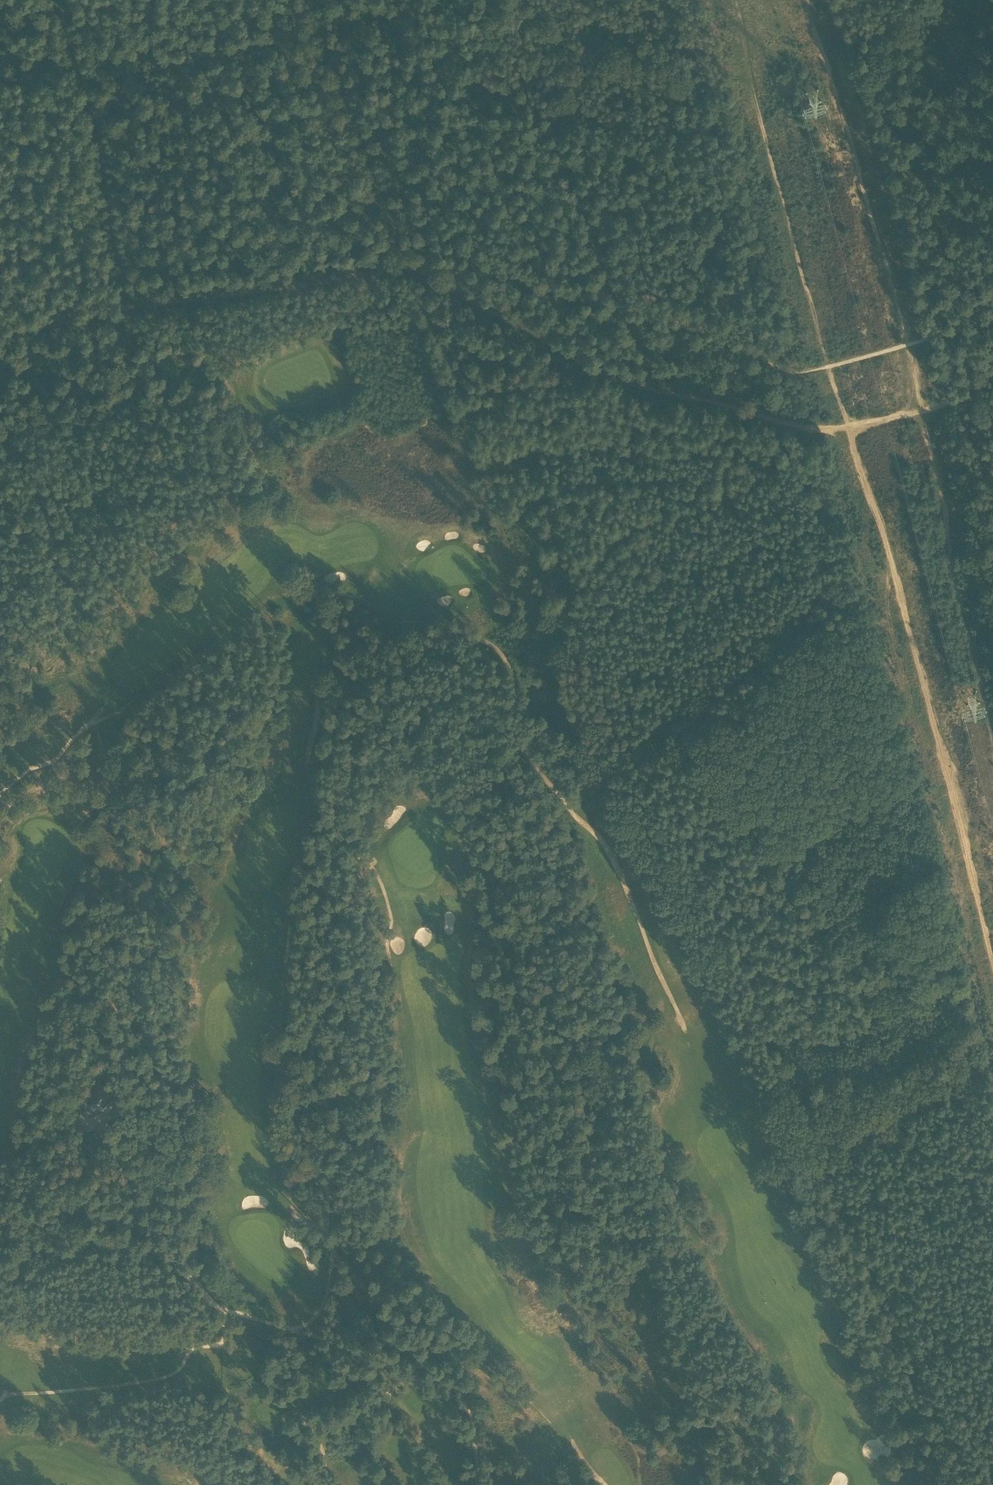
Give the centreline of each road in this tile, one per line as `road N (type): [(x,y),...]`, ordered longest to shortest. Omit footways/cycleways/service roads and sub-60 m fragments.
road 1 (track): [(992,724),(926,417),(816,0)]
road 2 (track): [(849,427),(818,431),(647,394),(411,263)]
road 3 (track): [(733,0),(849,427)]
road 4 (track): [(849,427),(886,541),(963,849)]
road 5 (track): [(0,330),(411,263)]
road 6 (track): [(647,394),(652,370),(559,124)]
road 7 (track): [(322,27),(87,83)]
road 8 (track): [(322,27),(399,233)]
road 9 (track): [(559,124),(748,74)]
road 10 (track): [(822,1153),(992,1073)]
road 11 (track): [(559,124),(480,75),(453,47),(433,0)]
road 12 (track): [(992,373),(945,411),(849,427)]

